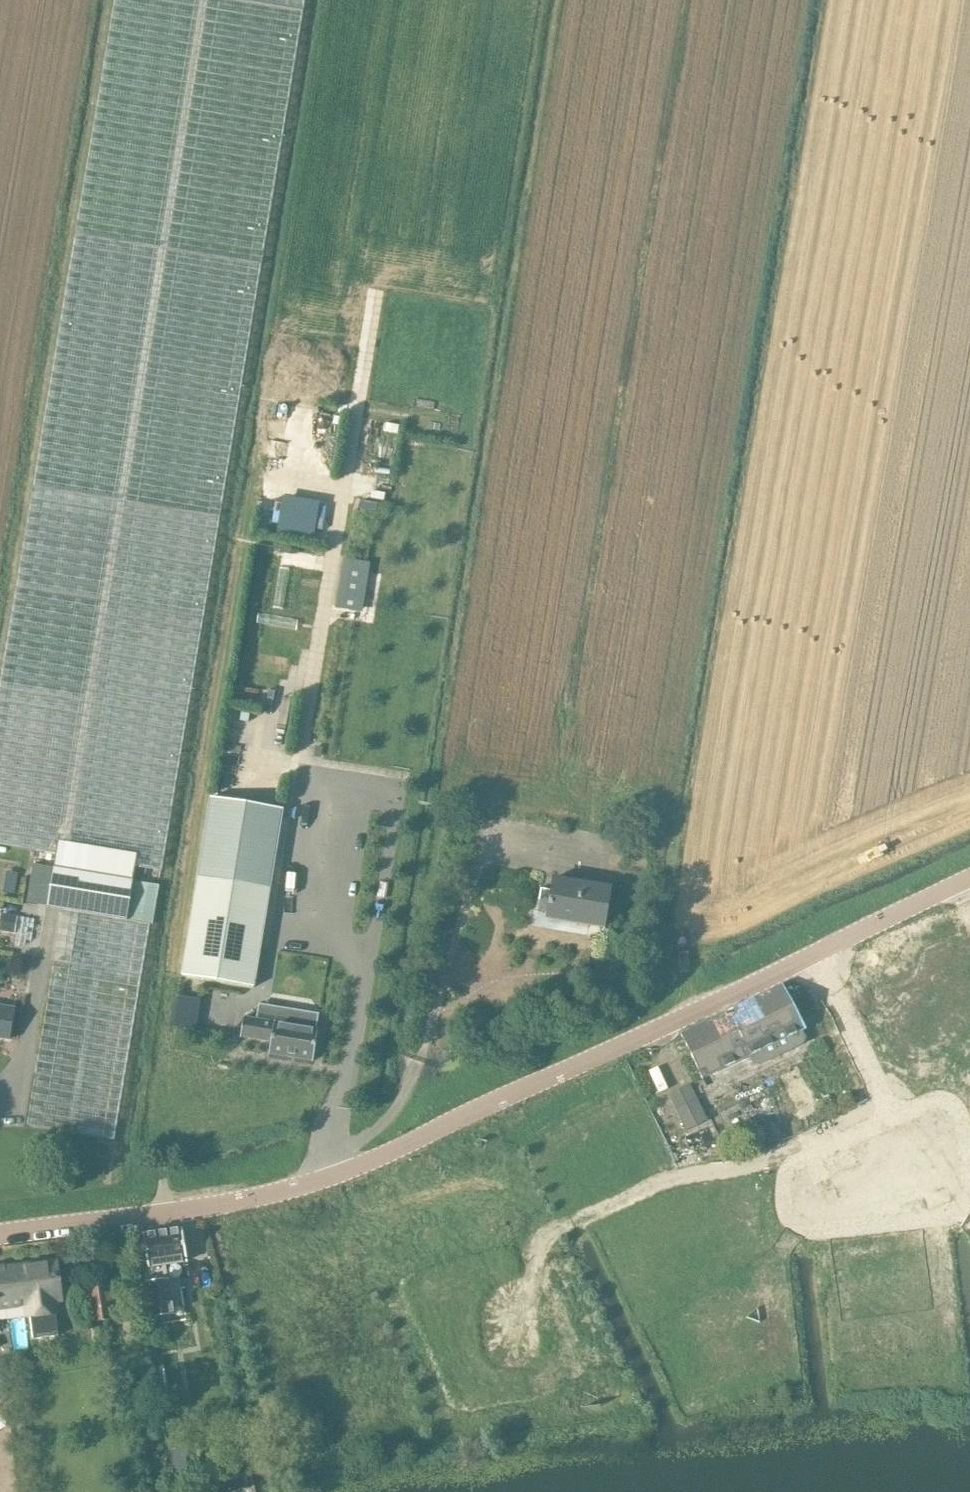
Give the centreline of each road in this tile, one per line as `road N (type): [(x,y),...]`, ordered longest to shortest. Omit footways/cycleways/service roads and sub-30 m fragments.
road 1 (unclassified): [(0,1231),(187,1210),(317,1182),(812,955)]
road 2 (residential): [(889,1114),(941,1099),(960,1112),(969,1213),(808,1233),(788,1222),(781,1196),(788,1161)]
road 3 (residential): [(812,955),(889,1114)]
road 4 (unclassified): [(812,955),(969,878)]

